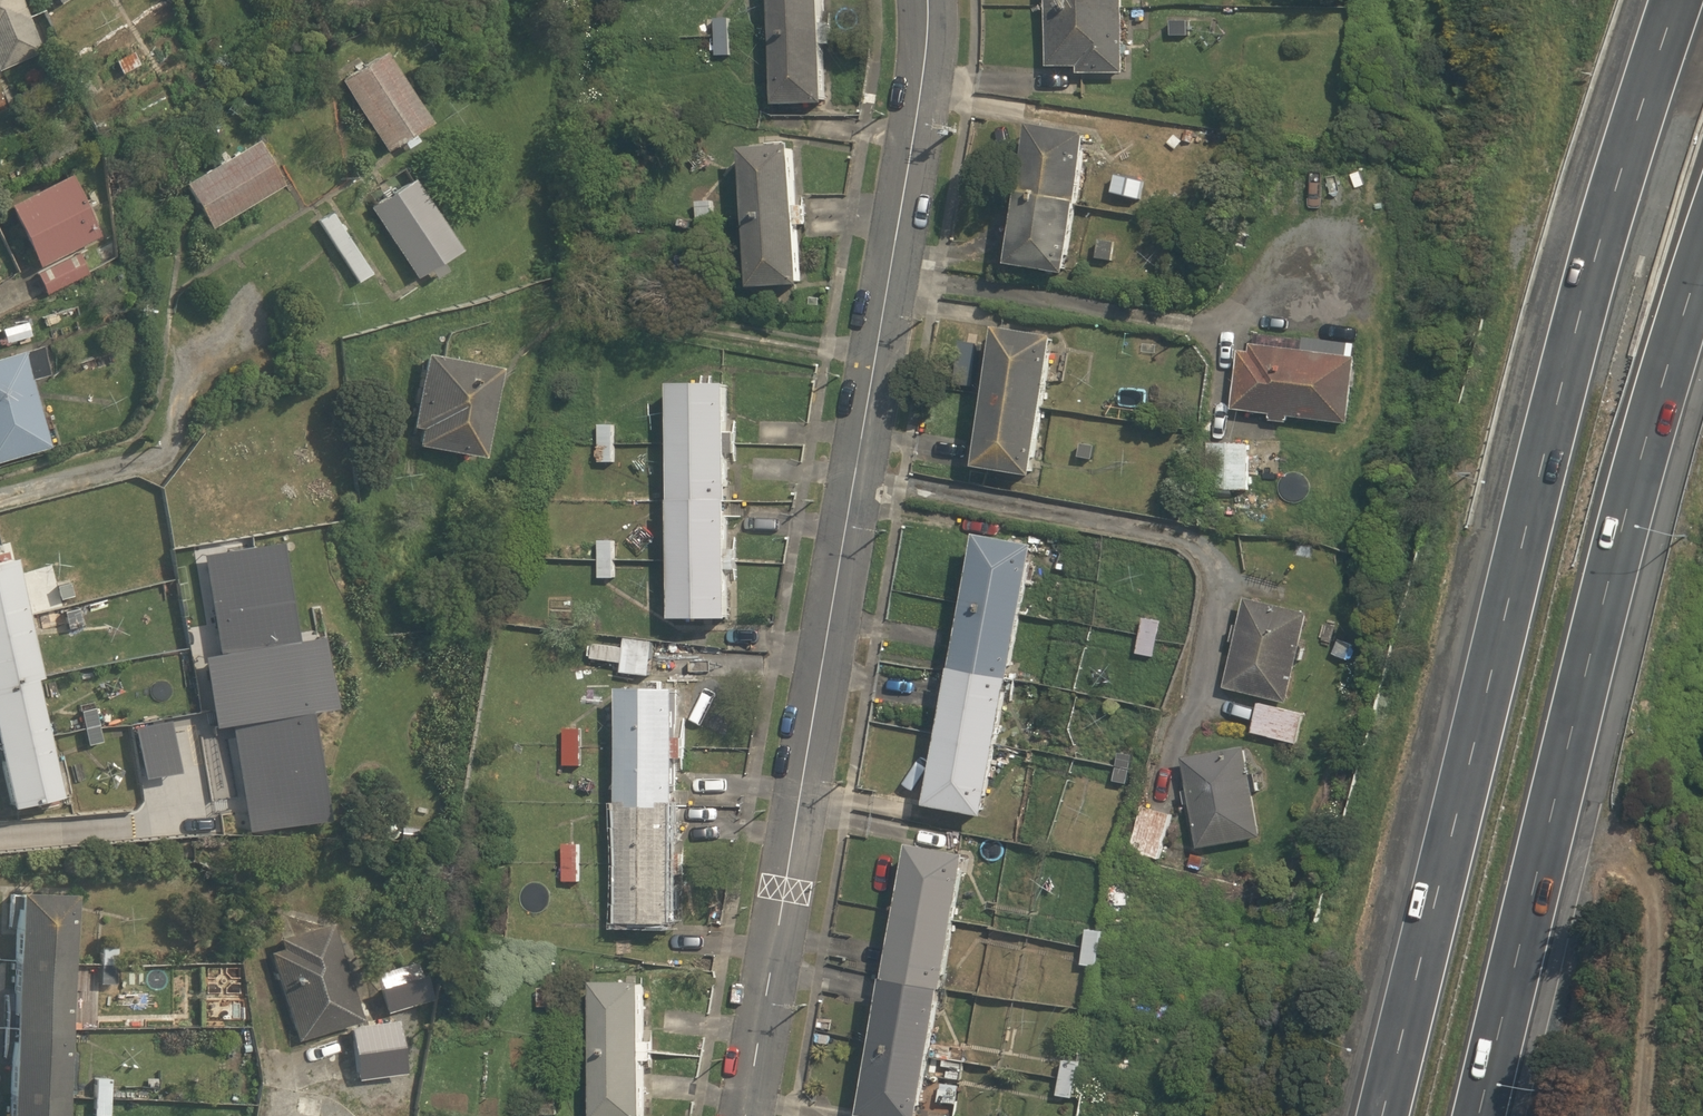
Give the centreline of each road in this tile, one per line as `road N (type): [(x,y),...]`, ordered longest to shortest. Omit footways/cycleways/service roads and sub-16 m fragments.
road 1 (motorway): [(1371,1115),(1556,382),(1669,0)]
road 2 (residential): [(747,1115),(921,85),(928,0)]
road 3 (motorway): [(1702,241),(1658,384),(1477,1115)]

